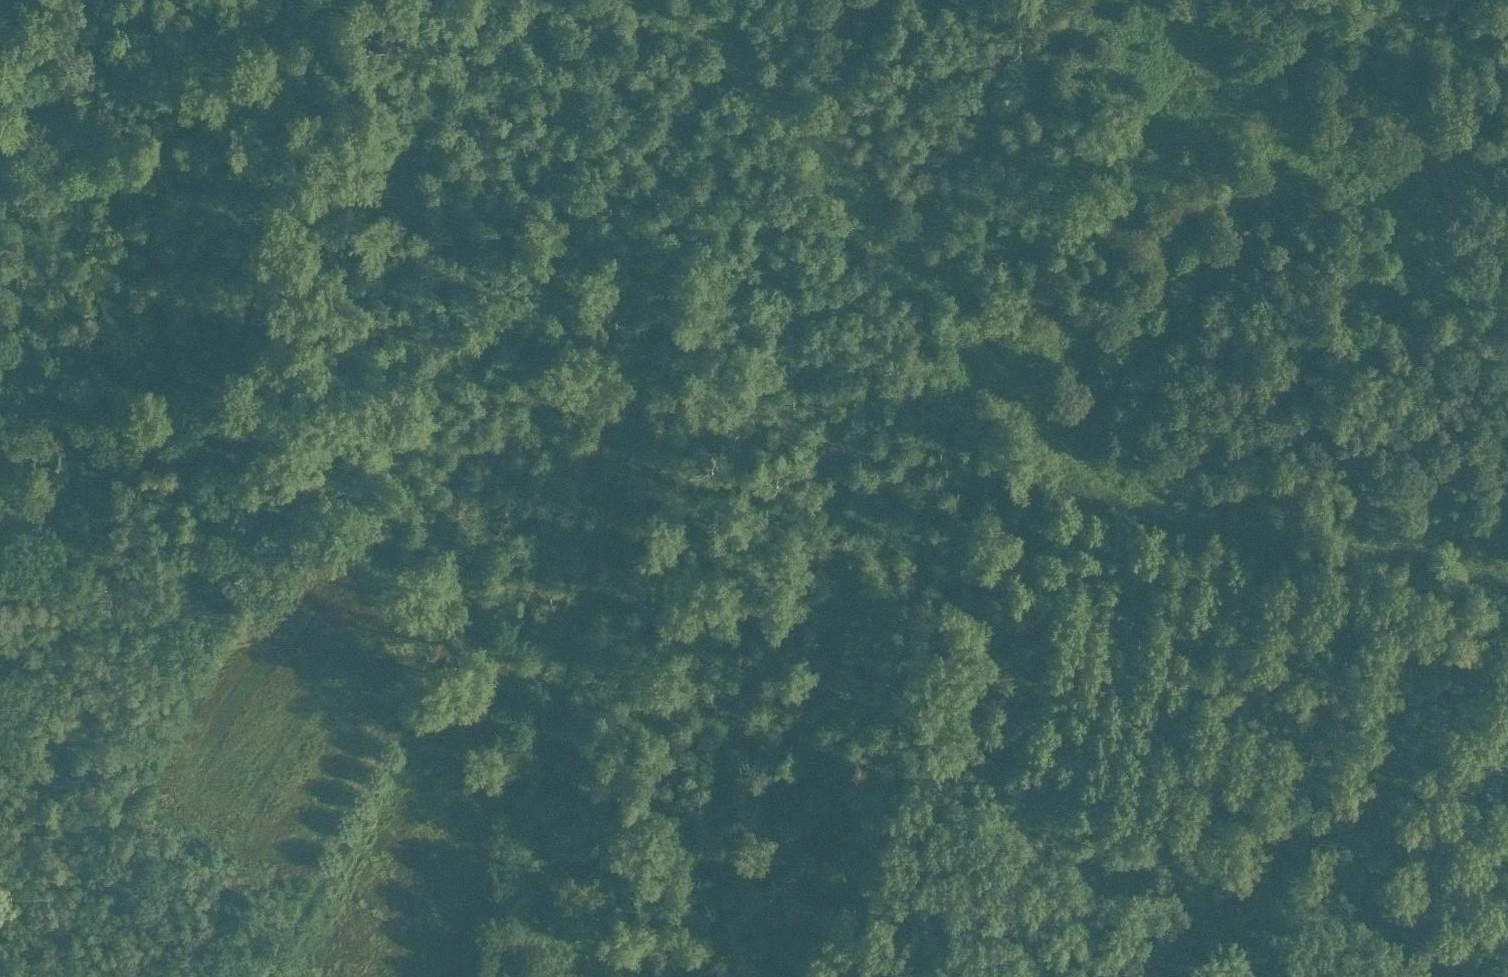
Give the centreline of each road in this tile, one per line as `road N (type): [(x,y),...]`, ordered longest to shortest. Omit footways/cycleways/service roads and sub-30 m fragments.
road 1 (track): [(1507,561),(1184,523),(1126,505),(1086,478),(1022,373),(806,112),(716,45)]
road 2 (track): [(1507,209),(1251,0)]
road 3 (track): [(633,976),(577,923),(520,817)]

